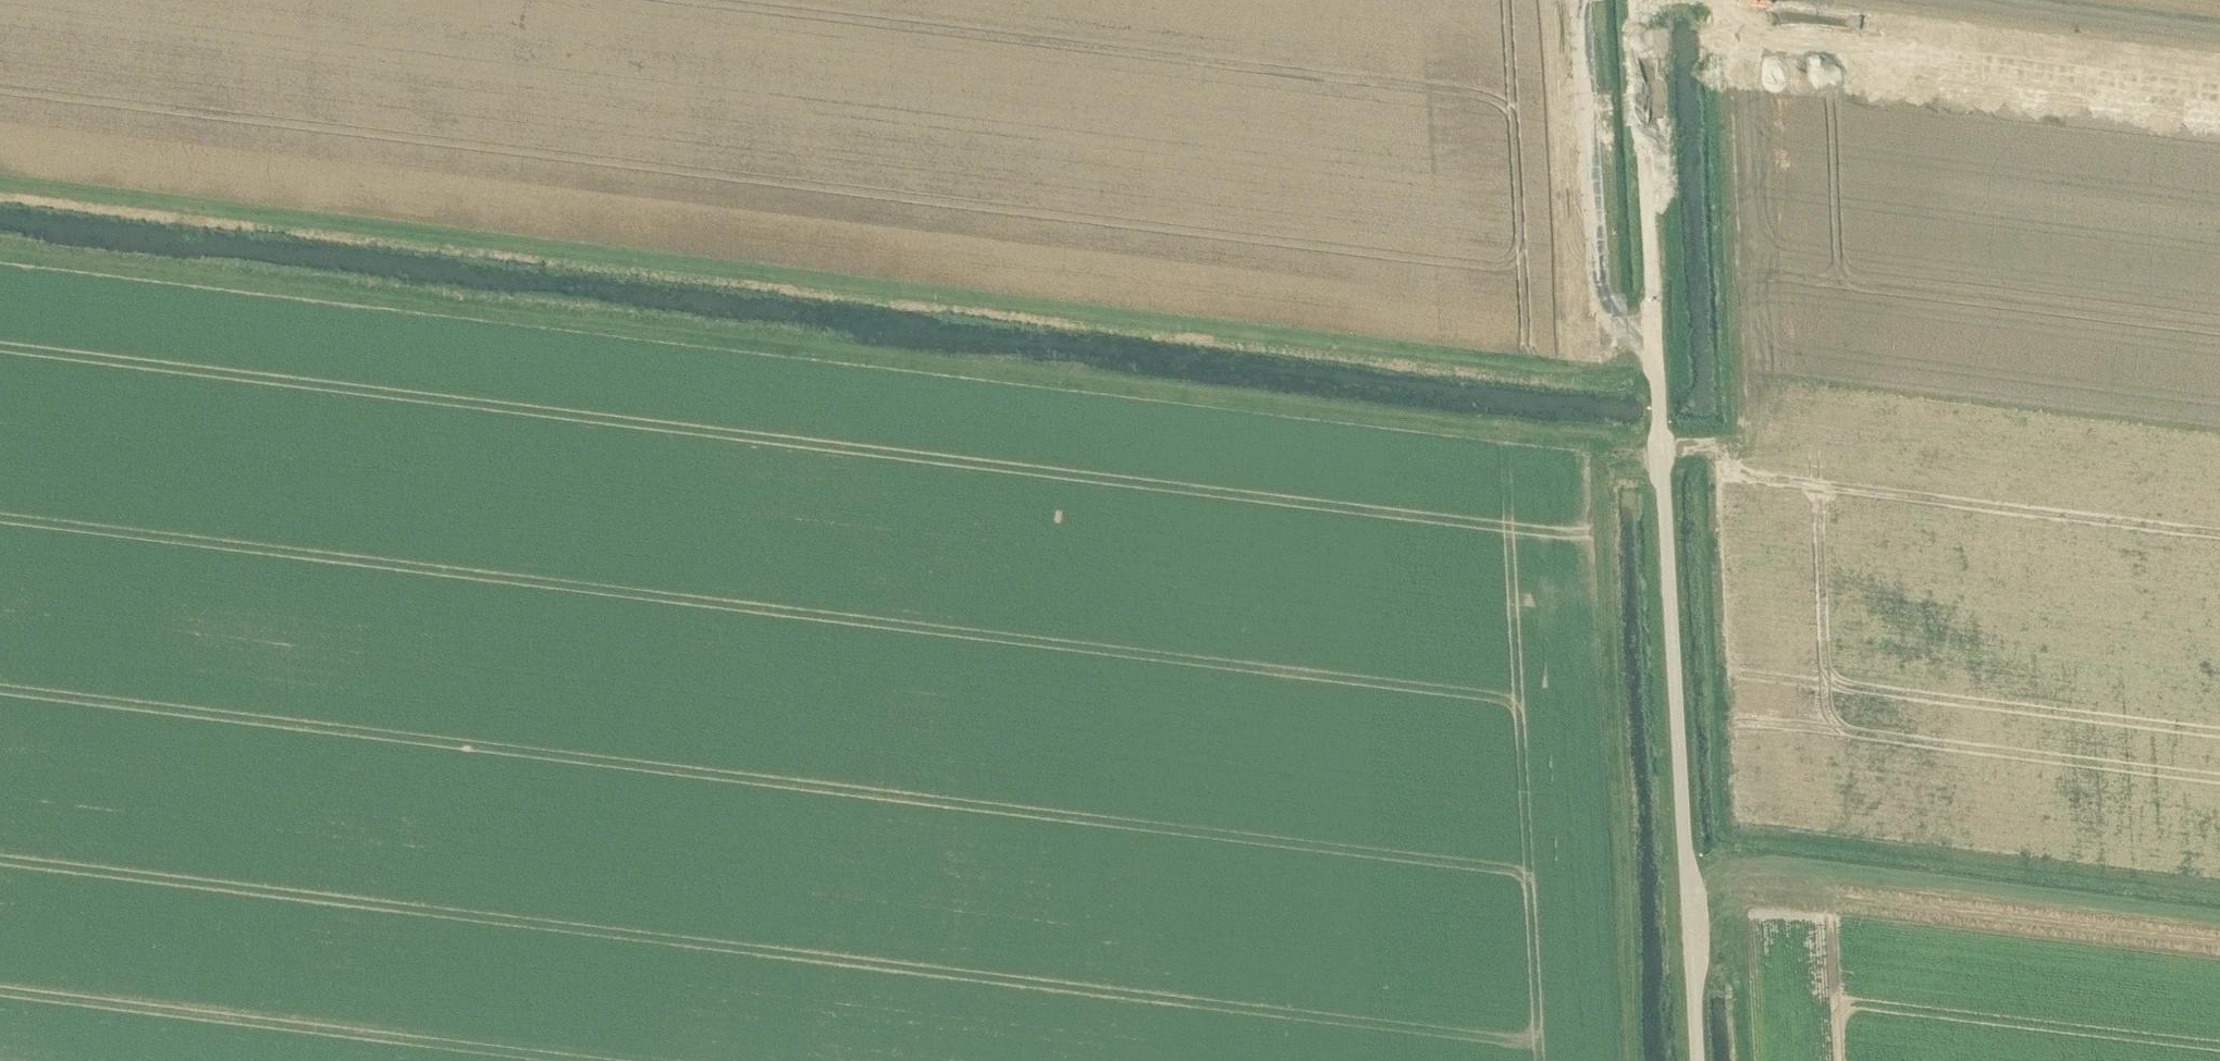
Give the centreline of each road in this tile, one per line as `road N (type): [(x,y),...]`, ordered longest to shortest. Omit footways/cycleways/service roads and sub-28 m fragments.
road 1 (unclassified): [(1699,1060),(1635,0)]

